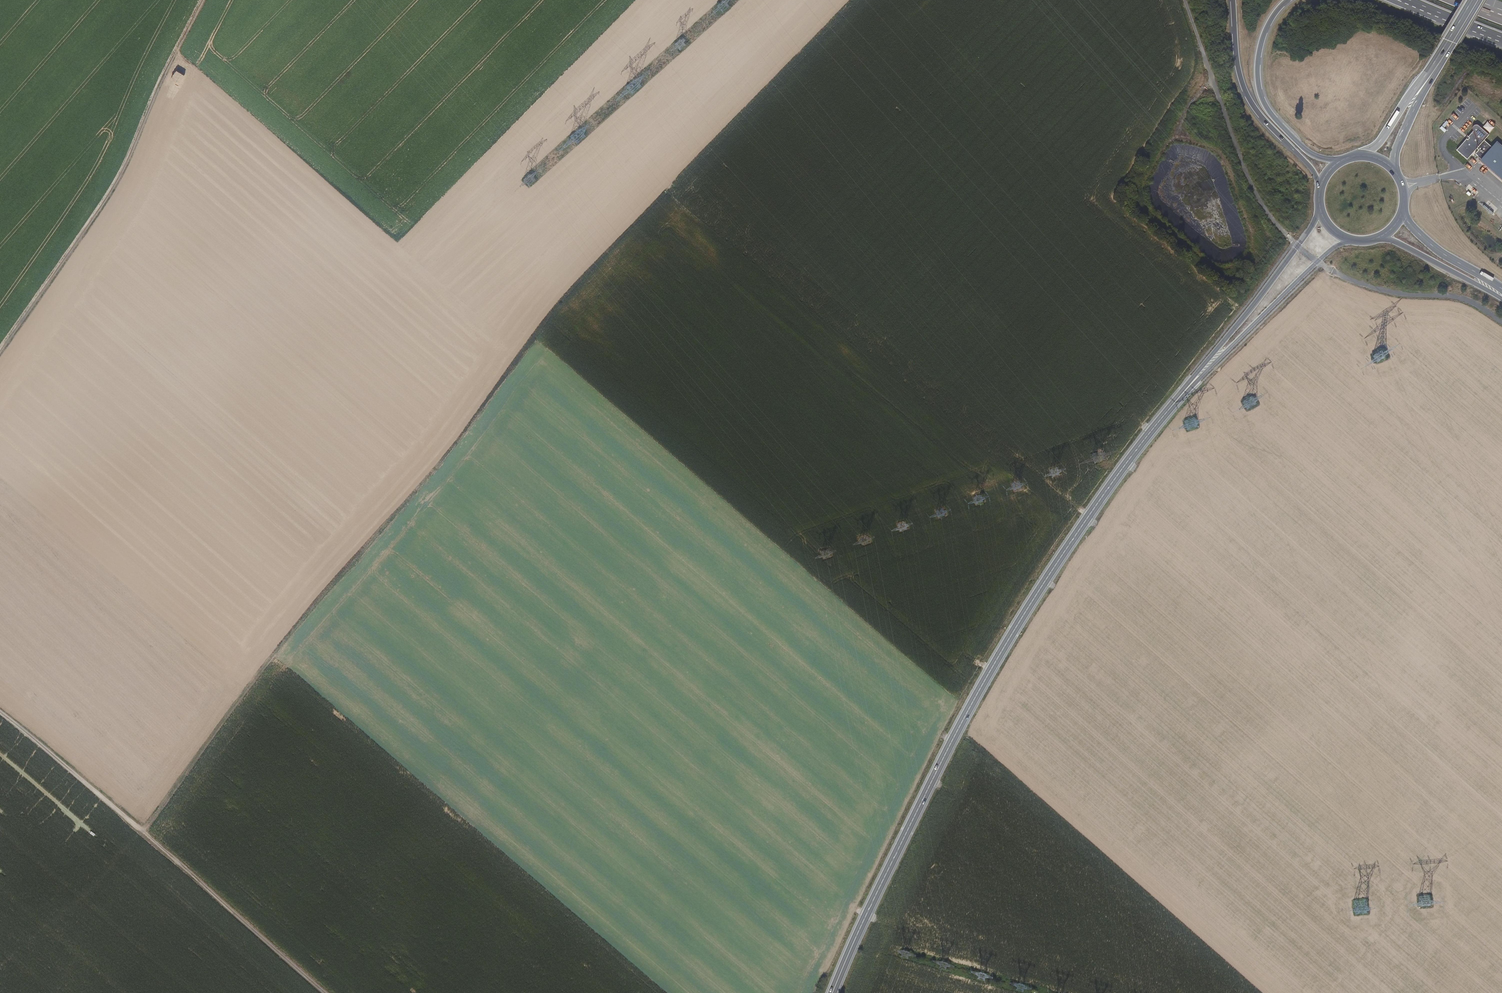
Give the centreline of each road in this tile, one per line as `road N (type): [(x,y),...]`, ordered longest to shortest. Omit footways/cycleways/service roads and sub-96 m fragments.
road 1 (secondary): [(1184,392),(1094,509),(991,670),(833,992)]
road 2 (track): [(0,717),(322,992)]
road 3 (track): [(0,349),(103,202),(204,0)]
road 4 (secondary): [(1319,206),(1307,234),(1184,392)]
road 5 (secondary): [(1184,392),(1350,240)]
road 6 (trunk): [(1234,0),(1244,89),(1320,187)]
road 7 (trunk): [(1344,160),(1308,151),(1265,104),(1261,45),(1289,0)]
road 8 (secondary): [(1396,173),(1414,111),(1476,0)]
road 9 (secondary): [(1469,0),(1386,132),(1362,156)]
road 10 (secondary): [(1381,237),(1501,299)]
road 11 (secondary): [(1501,291),(1433,246),(1403,209)]

